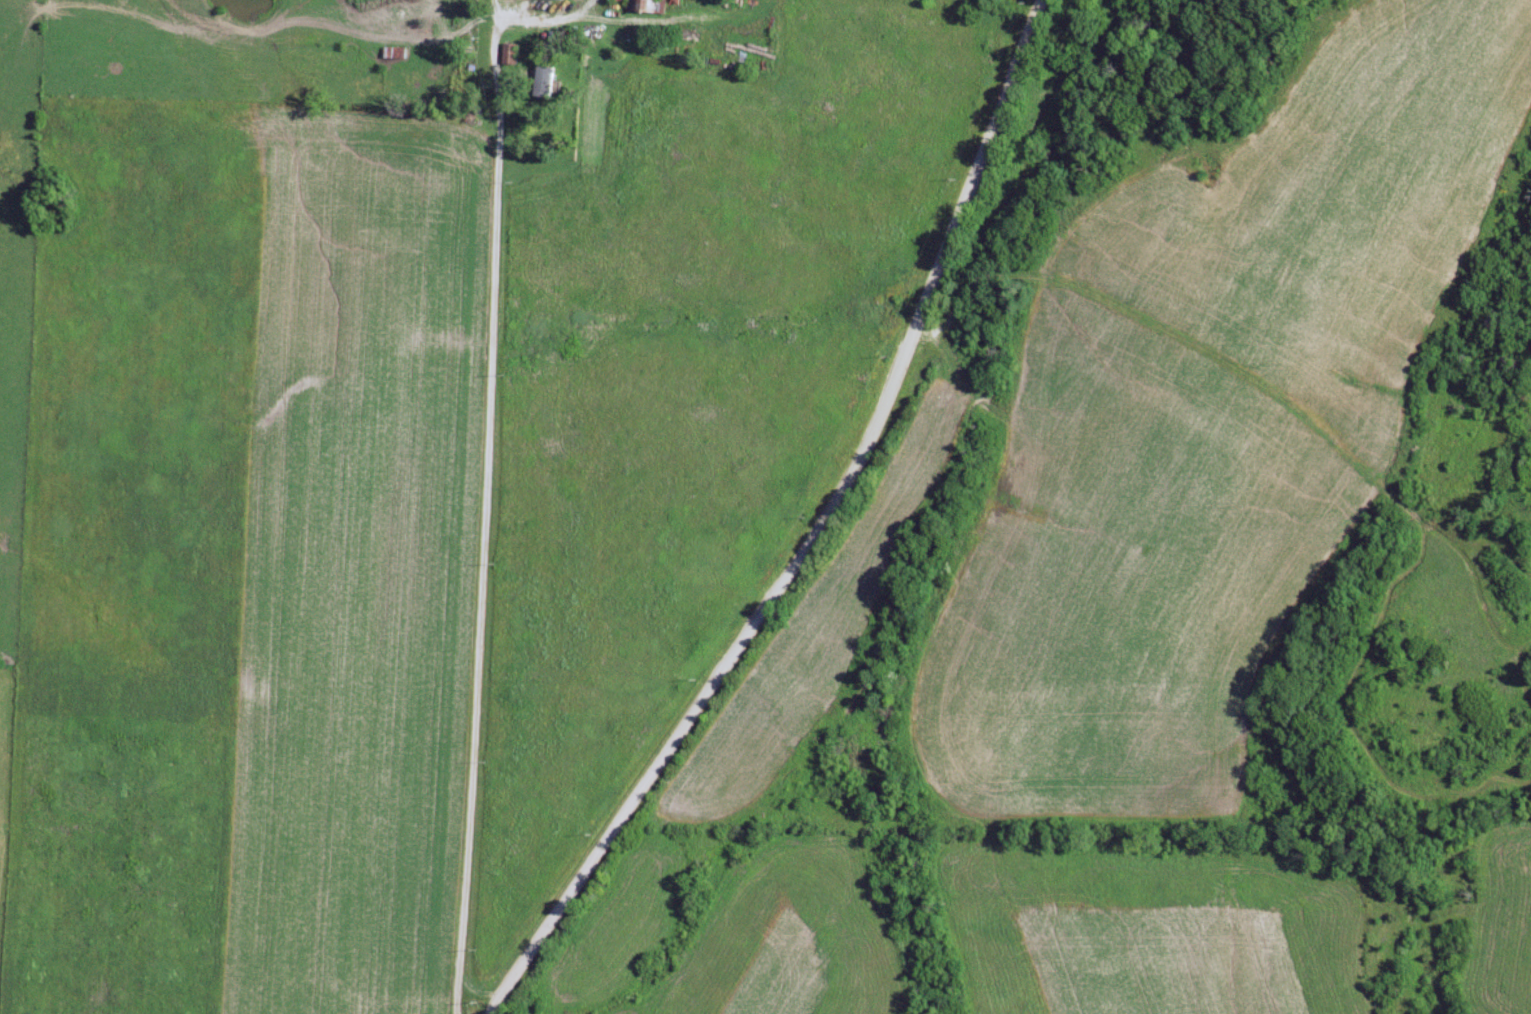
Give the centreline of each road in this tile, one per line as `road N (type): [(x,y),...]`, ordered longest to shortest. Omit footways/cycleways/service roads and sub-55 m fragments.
road 1 (residential): [(486,1013),(866,461),(1045,0)]

